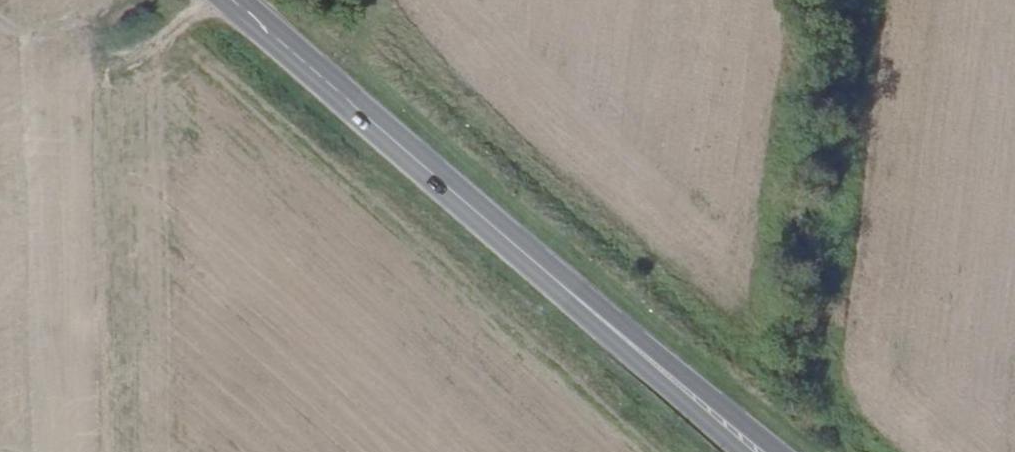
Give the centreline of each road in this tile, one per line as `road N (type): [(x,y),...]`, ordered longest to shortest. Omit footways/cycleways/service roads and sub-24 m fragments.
road 1 (primary): [(555,279),(227,0)]
road 2 (primary): [(769,451),(555,279)]
road 3 (primary): [(555,279),(751,451)]

